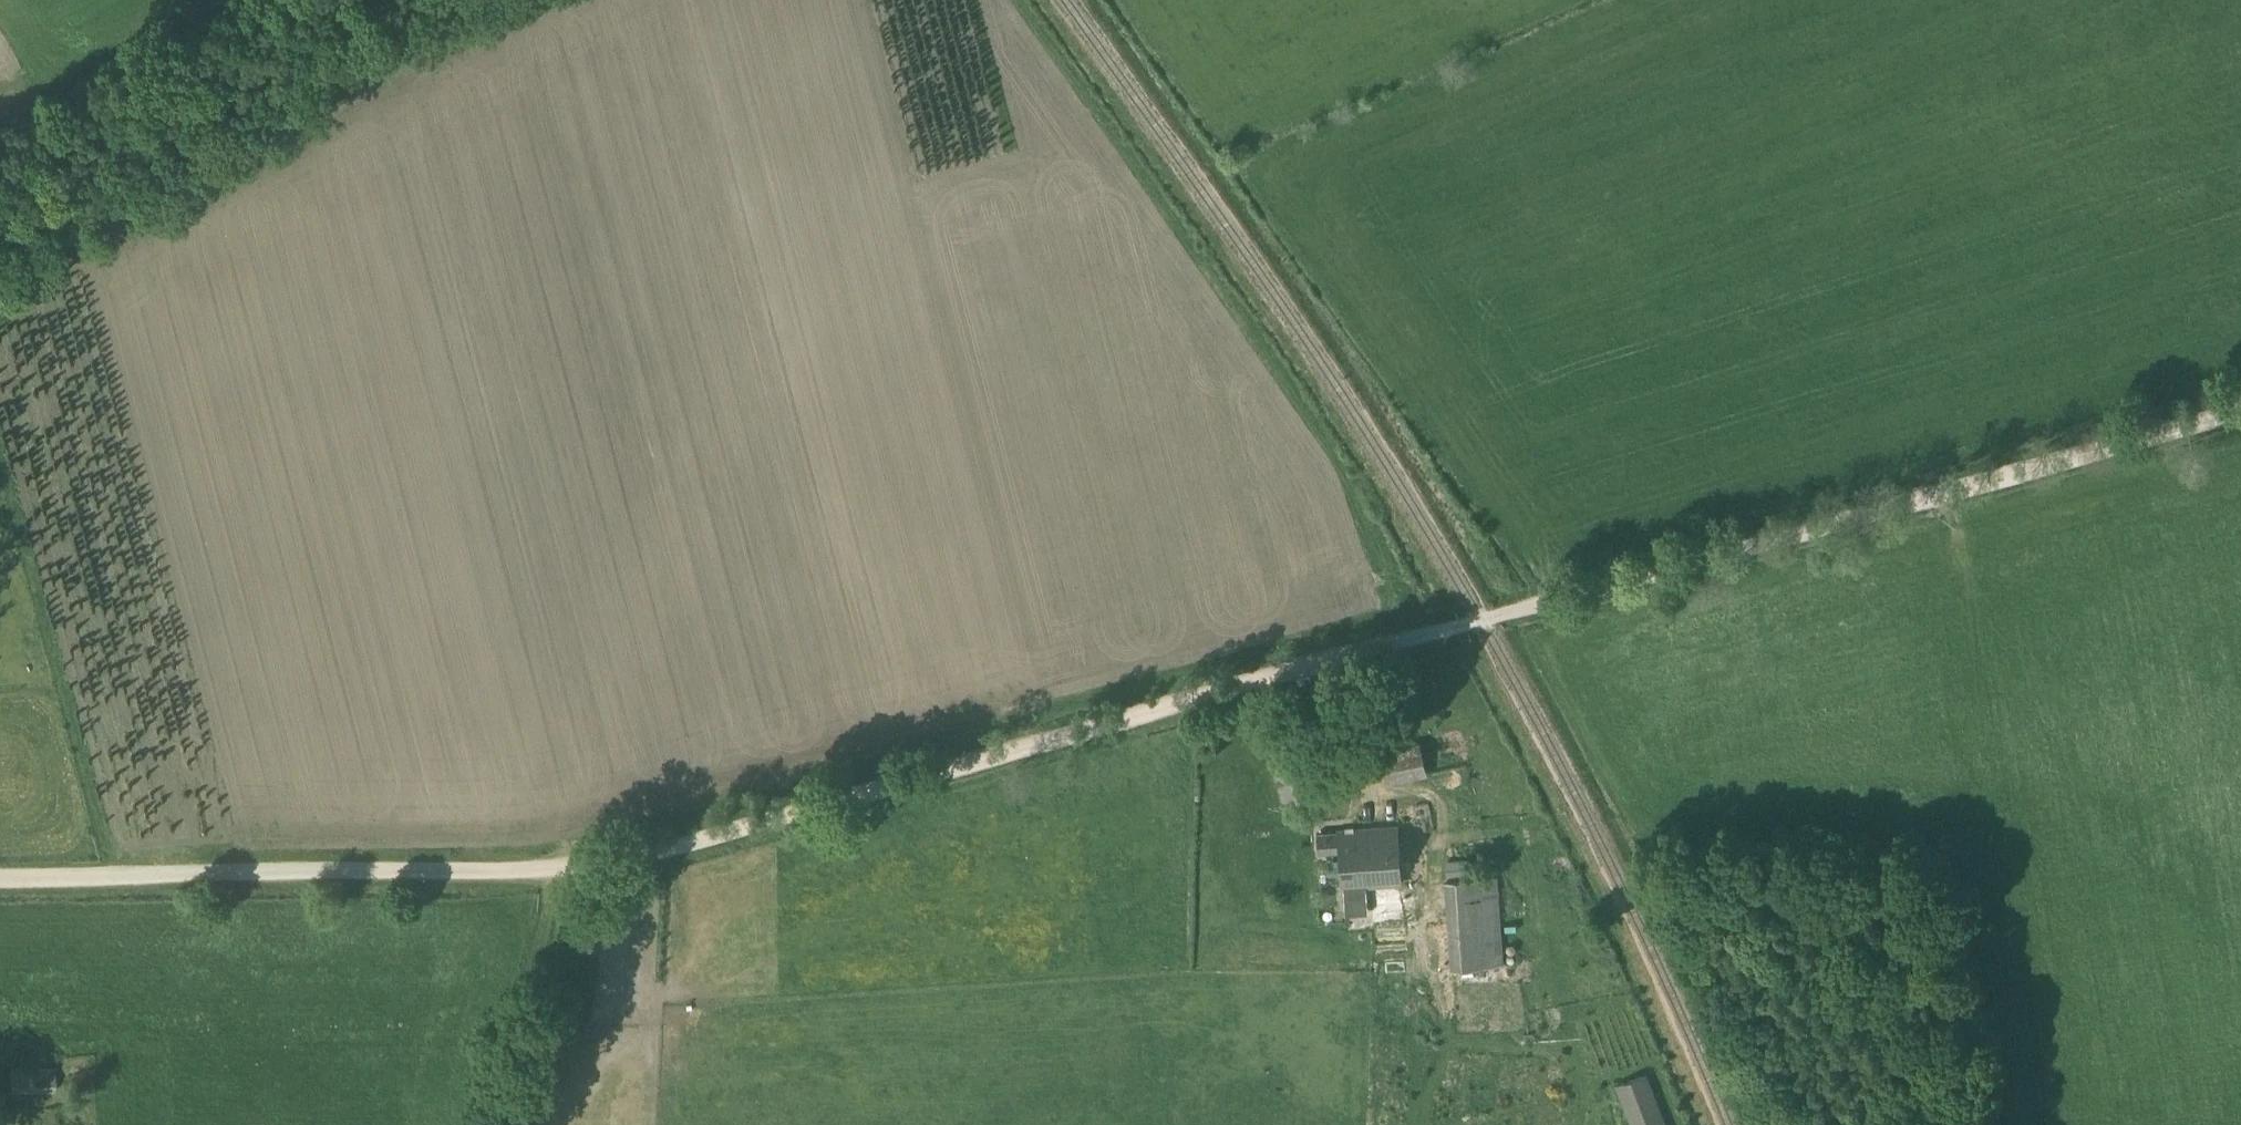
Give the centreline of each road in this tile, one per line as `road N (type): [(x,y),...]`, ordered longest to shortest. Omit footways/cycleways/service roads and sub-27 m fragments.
road 1 (track): [(0,878),(538,872),(638,854),(1513,612)]
road 2 (track): [(1513,612),(2240,412)]

